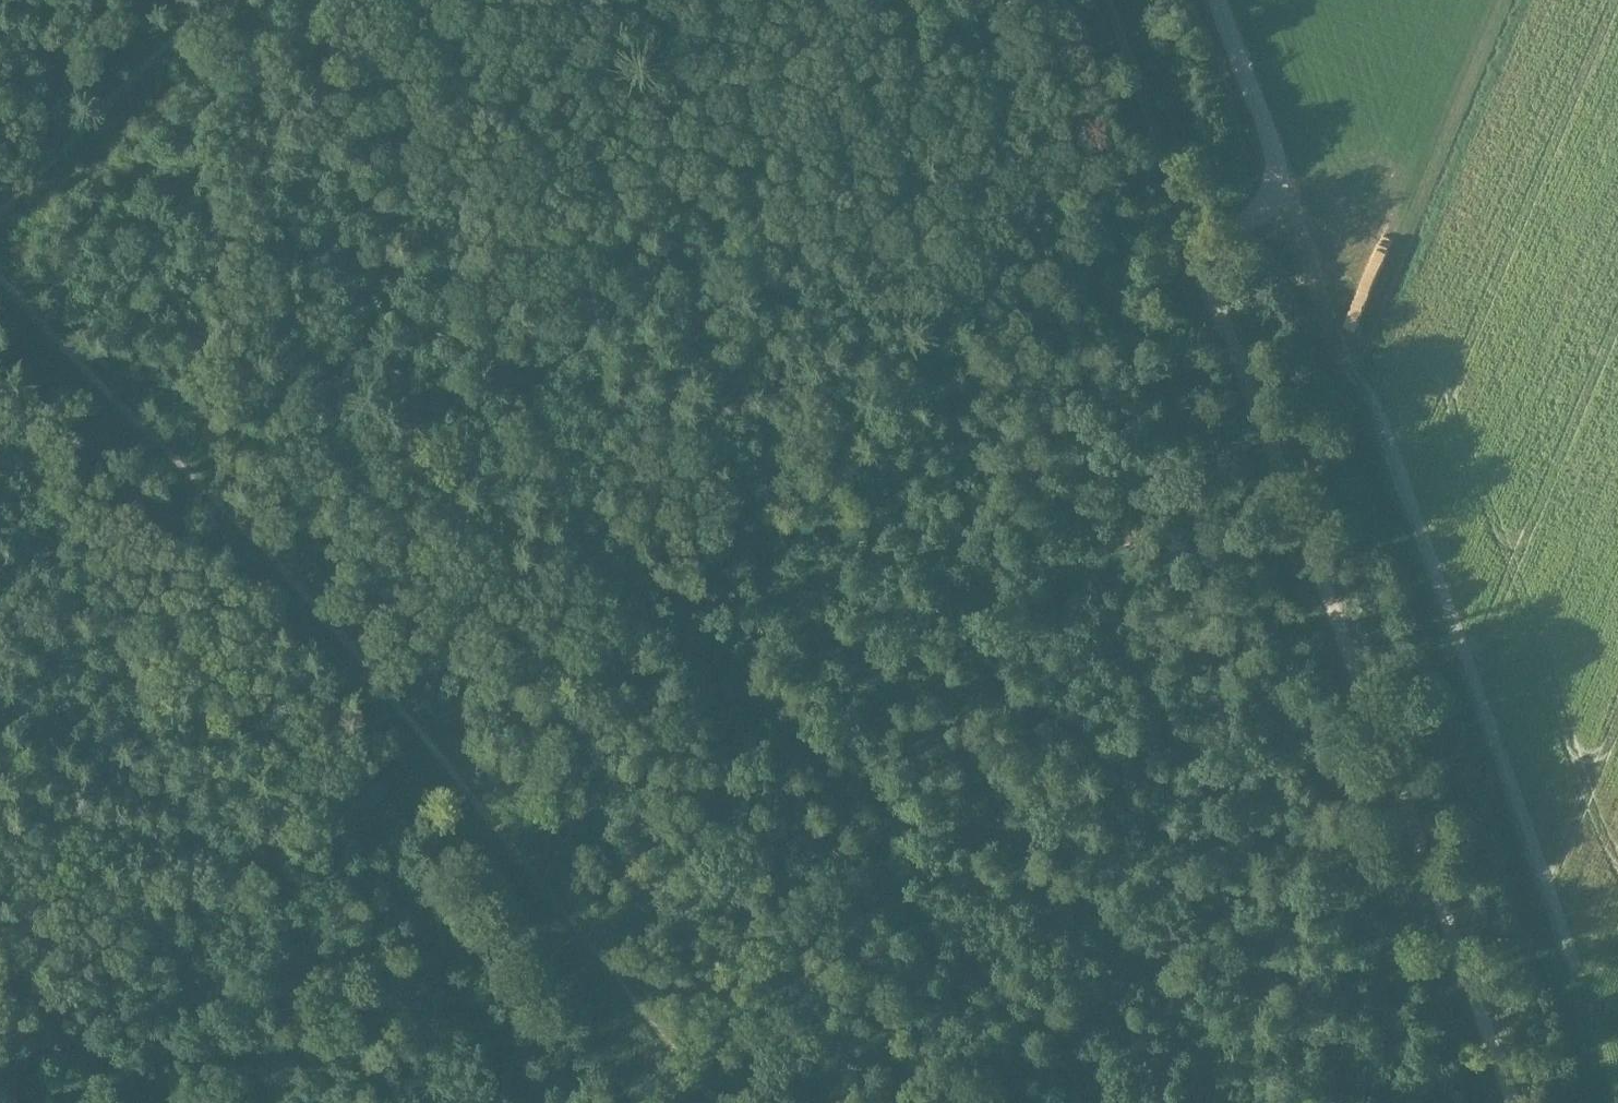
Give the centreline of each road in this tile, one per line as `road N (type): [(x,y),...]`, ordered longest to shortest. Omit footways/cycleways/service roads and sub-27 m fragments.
road 1 (track): [(1105,0),(1513,1102)]
road 2 (track): [(0,282),(222,501),(334,625),(710,1102)]
road 3 (track): [(1277,191),(1354,387),(1375,410),(1577,989)]
road 4 (track): [(0,220),(230,0)]
road 5 (track): [(1224,0),(1275,145),(1277,191),(1201,258)]

